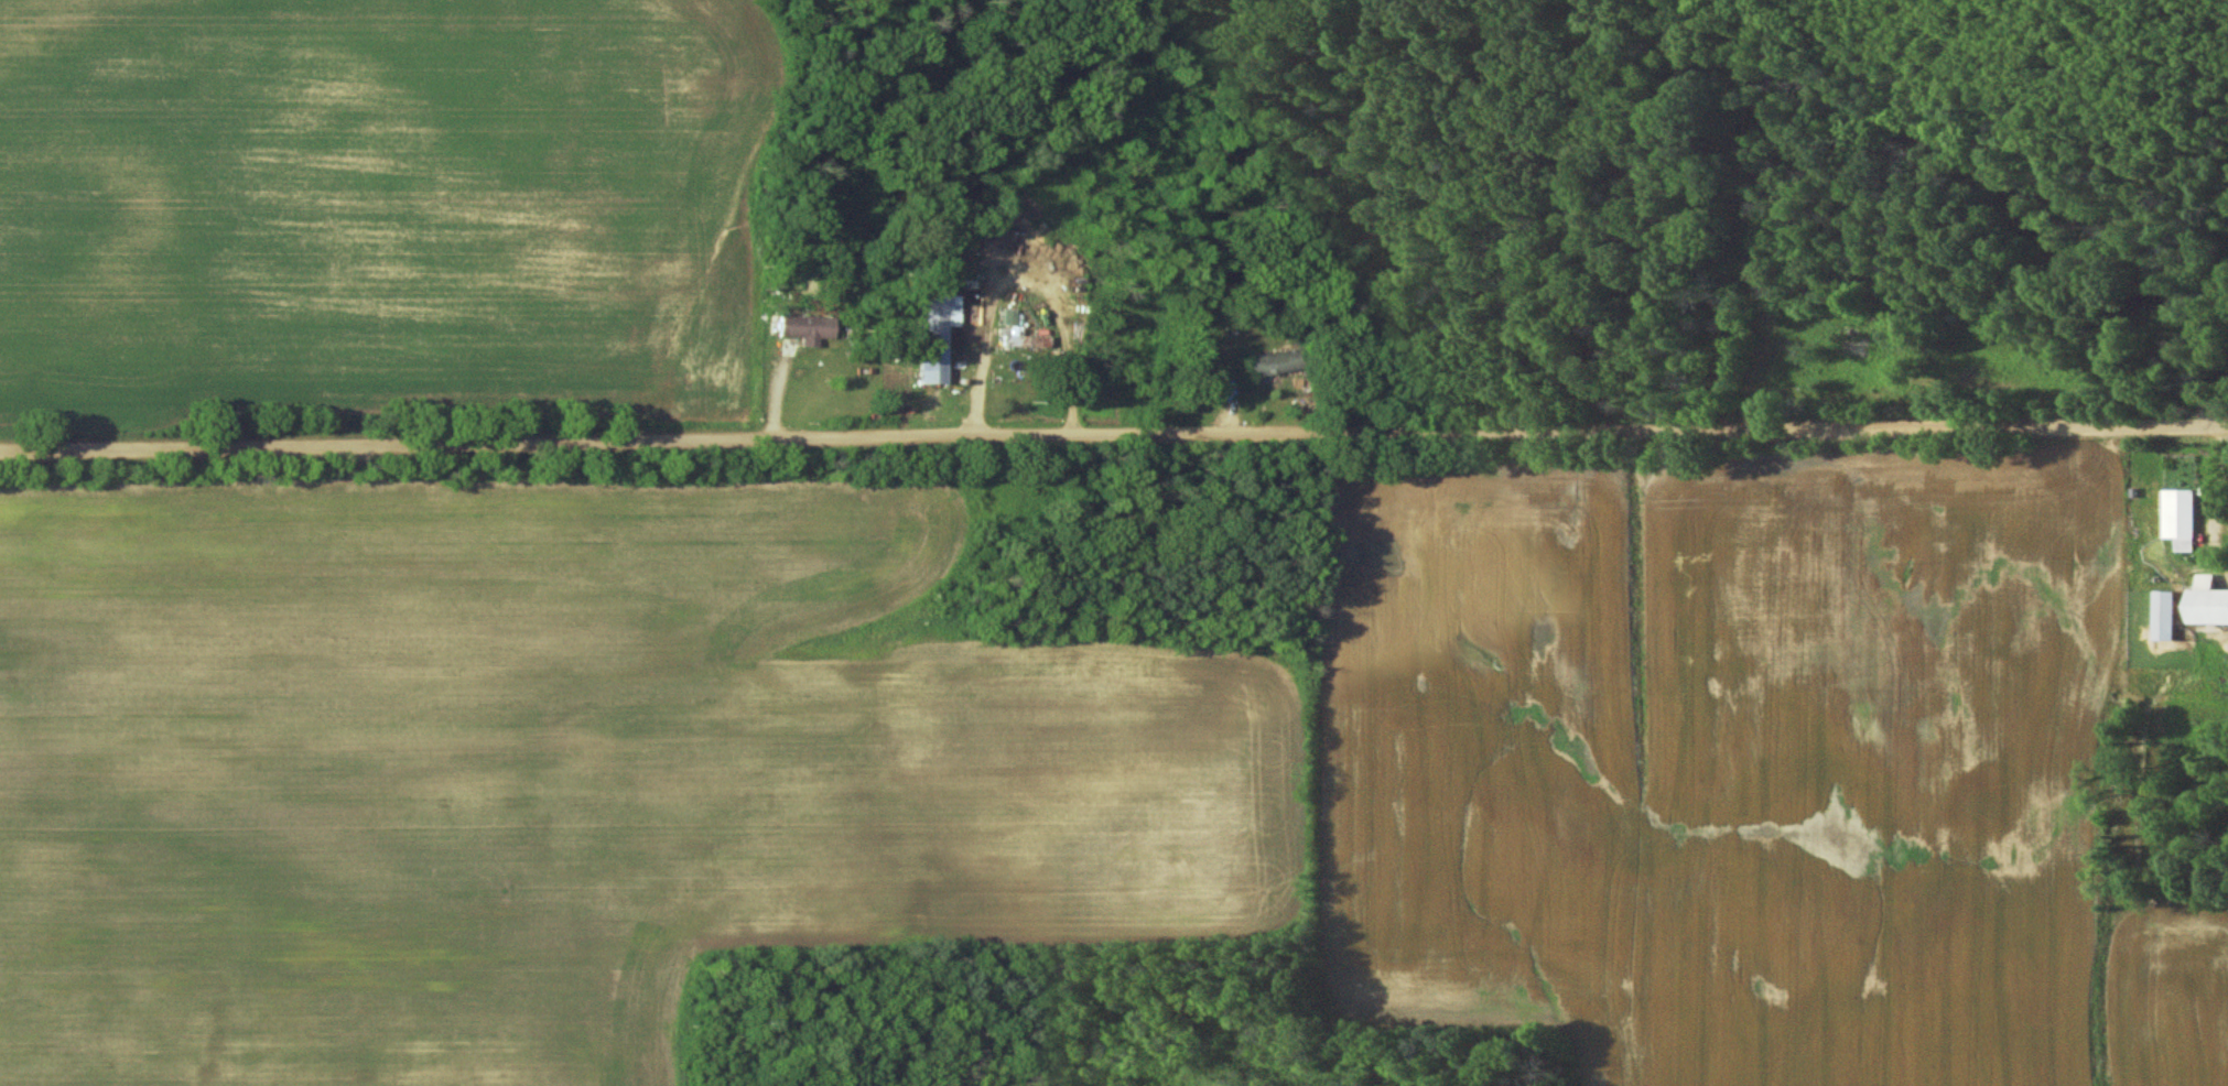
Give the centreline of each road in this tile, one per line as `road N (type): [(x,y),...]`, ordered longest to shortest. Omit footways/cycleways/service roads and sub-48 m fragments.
road 1 (residential): [(2227,426),(0,452)]

